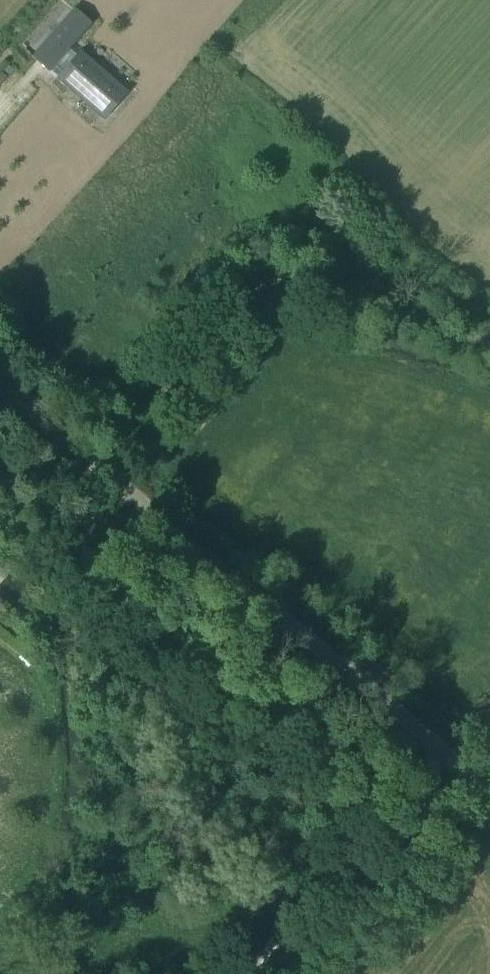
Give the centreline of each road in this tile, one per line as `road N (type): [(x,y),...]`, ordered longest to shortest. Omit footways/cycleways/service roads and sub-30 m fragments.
road 1 (unclassified): [(489,806),(422,726),(133,499),(0,379)]
road 2 (track): [(97,466),(240,305),(270,282),(300,283),(489,342)]
road 3 (track): [(452,760),(265,973)]

